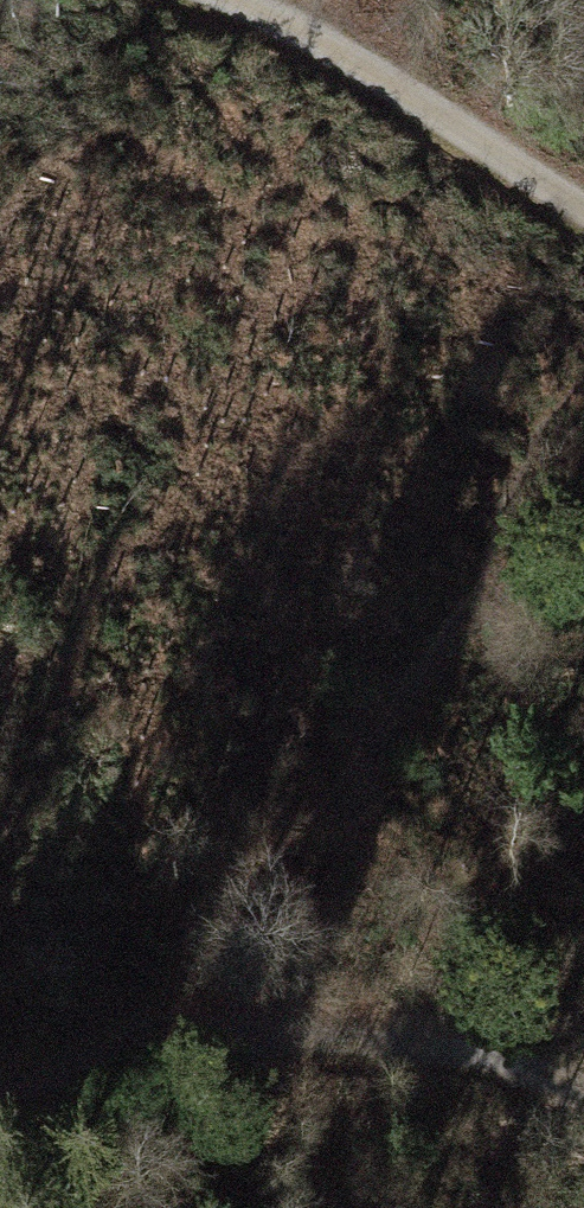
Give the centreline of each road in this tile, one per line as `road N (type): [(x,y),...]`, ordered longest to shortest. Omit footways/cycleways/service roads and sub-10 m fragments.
road 1 (track): [(228,1034),(583,351)]
road 2 (track): [(0,1119),(108,1066),(228,1034),(533,1049),(583,1086)]
road 3 (track): [(583,207),(315,37),(214,0)]

